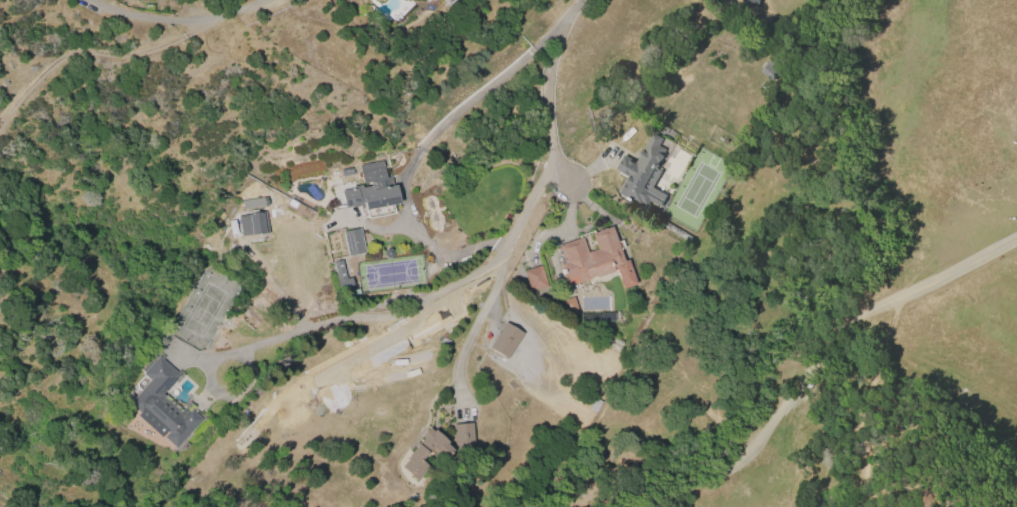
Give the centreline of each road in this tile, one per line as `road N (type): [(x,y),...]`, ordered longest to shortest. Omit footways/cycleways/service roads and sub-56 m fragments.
road 1 (residential): [(314,328),(391,317),(503,259),(550,163),(551,59),(584,0)]
road 2 (residential): [(96,0),(119,18),(209,26),(274,0)]

